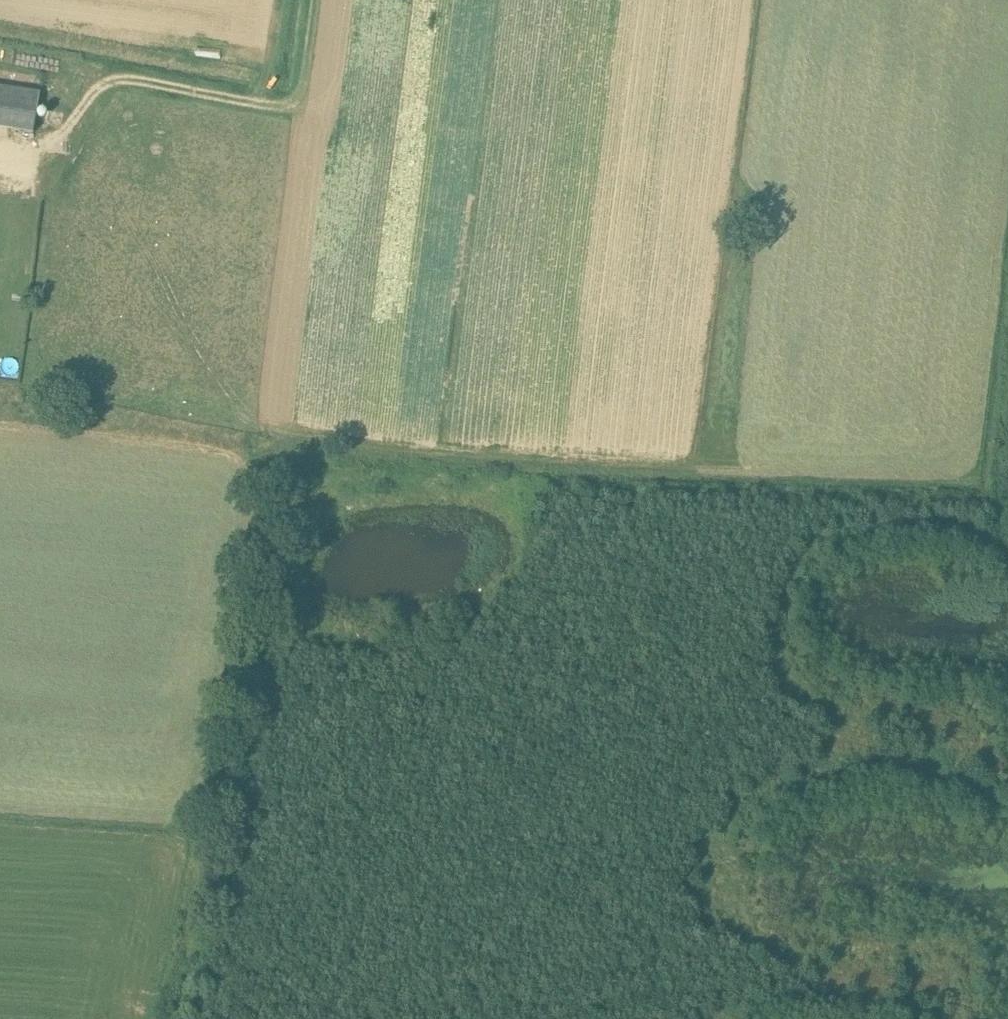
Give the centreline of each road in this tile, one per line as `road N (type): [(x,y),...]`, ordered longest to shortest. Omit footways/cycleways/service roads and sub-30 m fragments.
road 1 (track): [(170,1018),(276,471)]
road 2 (track): [(0,59),(293,107),(306,90),(316,0)]

